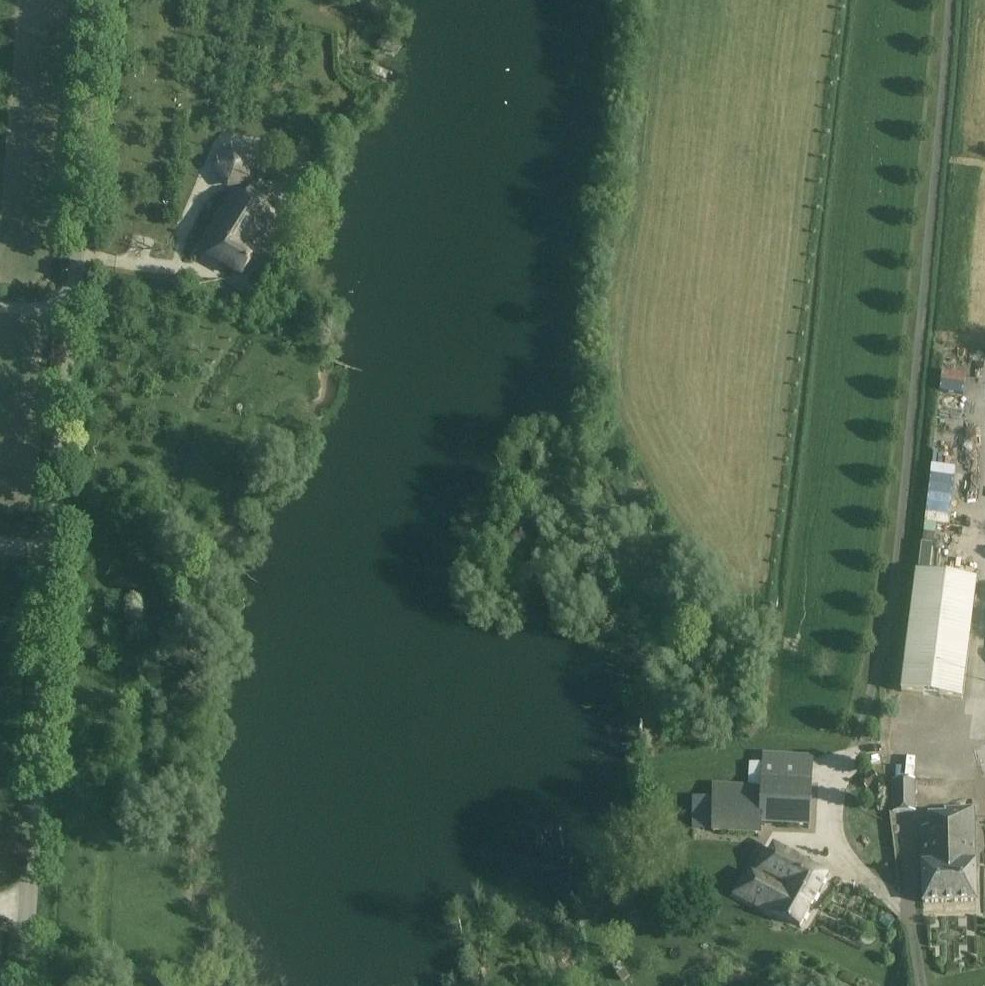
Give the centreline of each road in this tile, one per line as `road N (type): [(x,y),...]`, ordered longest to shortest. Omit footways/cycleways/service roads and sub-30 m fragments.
road 1 (unclassified): [(28,985),(73,288),(101,0)]

